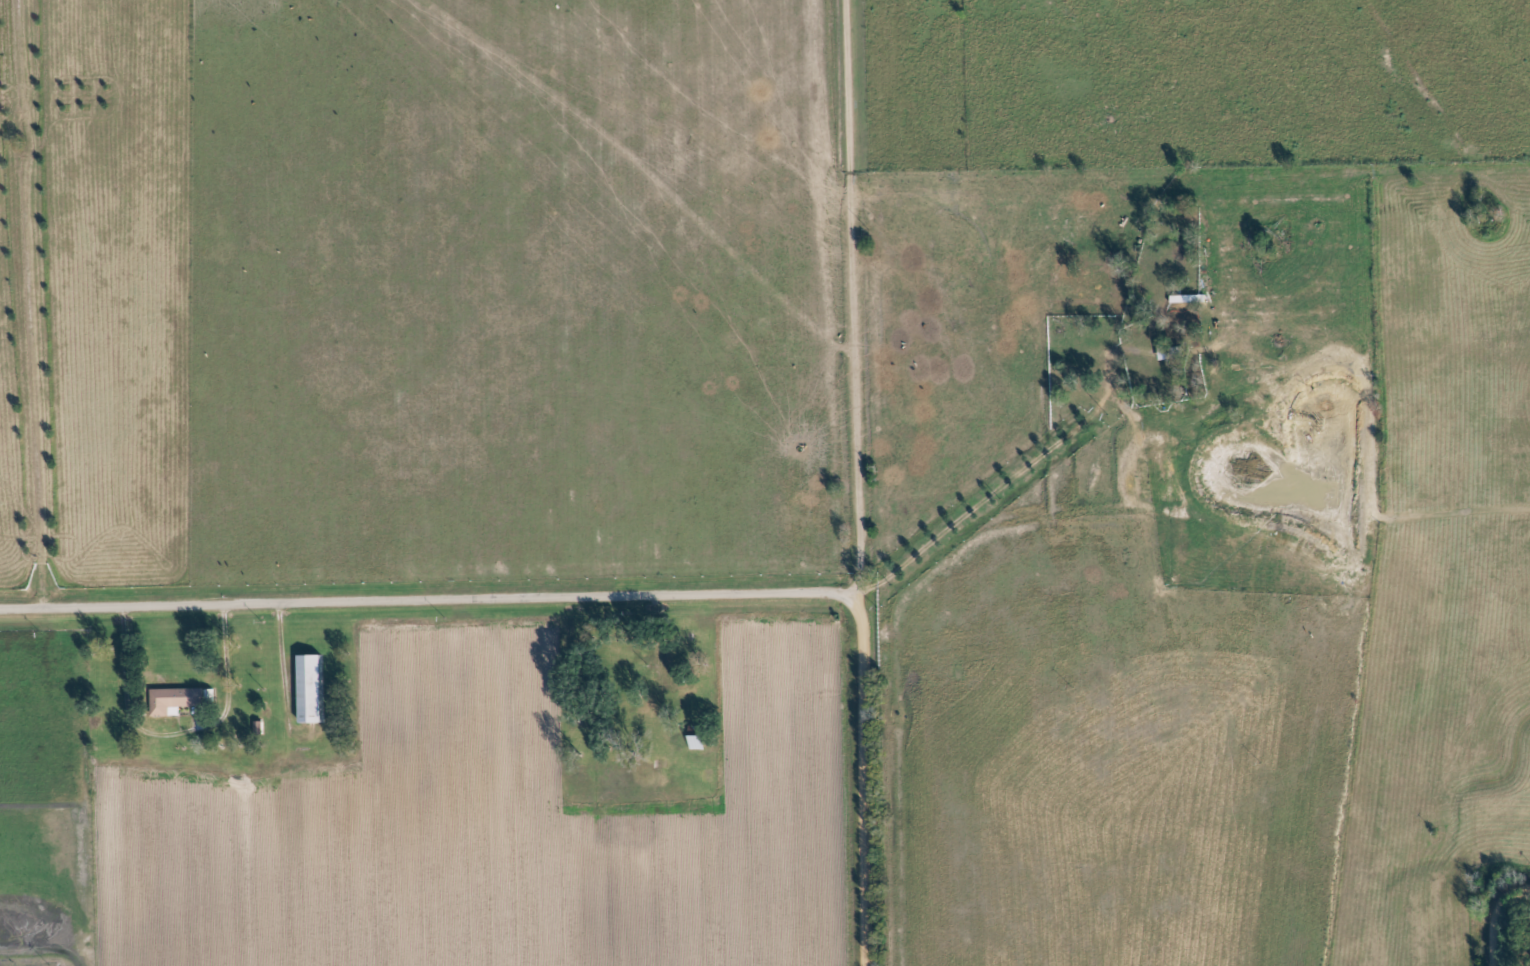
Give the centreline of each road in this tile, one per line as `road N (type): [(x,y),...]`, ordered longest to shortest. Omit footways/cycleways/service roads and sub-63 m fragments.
road 1 (residential): [(0,606),(823,589),(857,601),(866,626),(869,965)]

